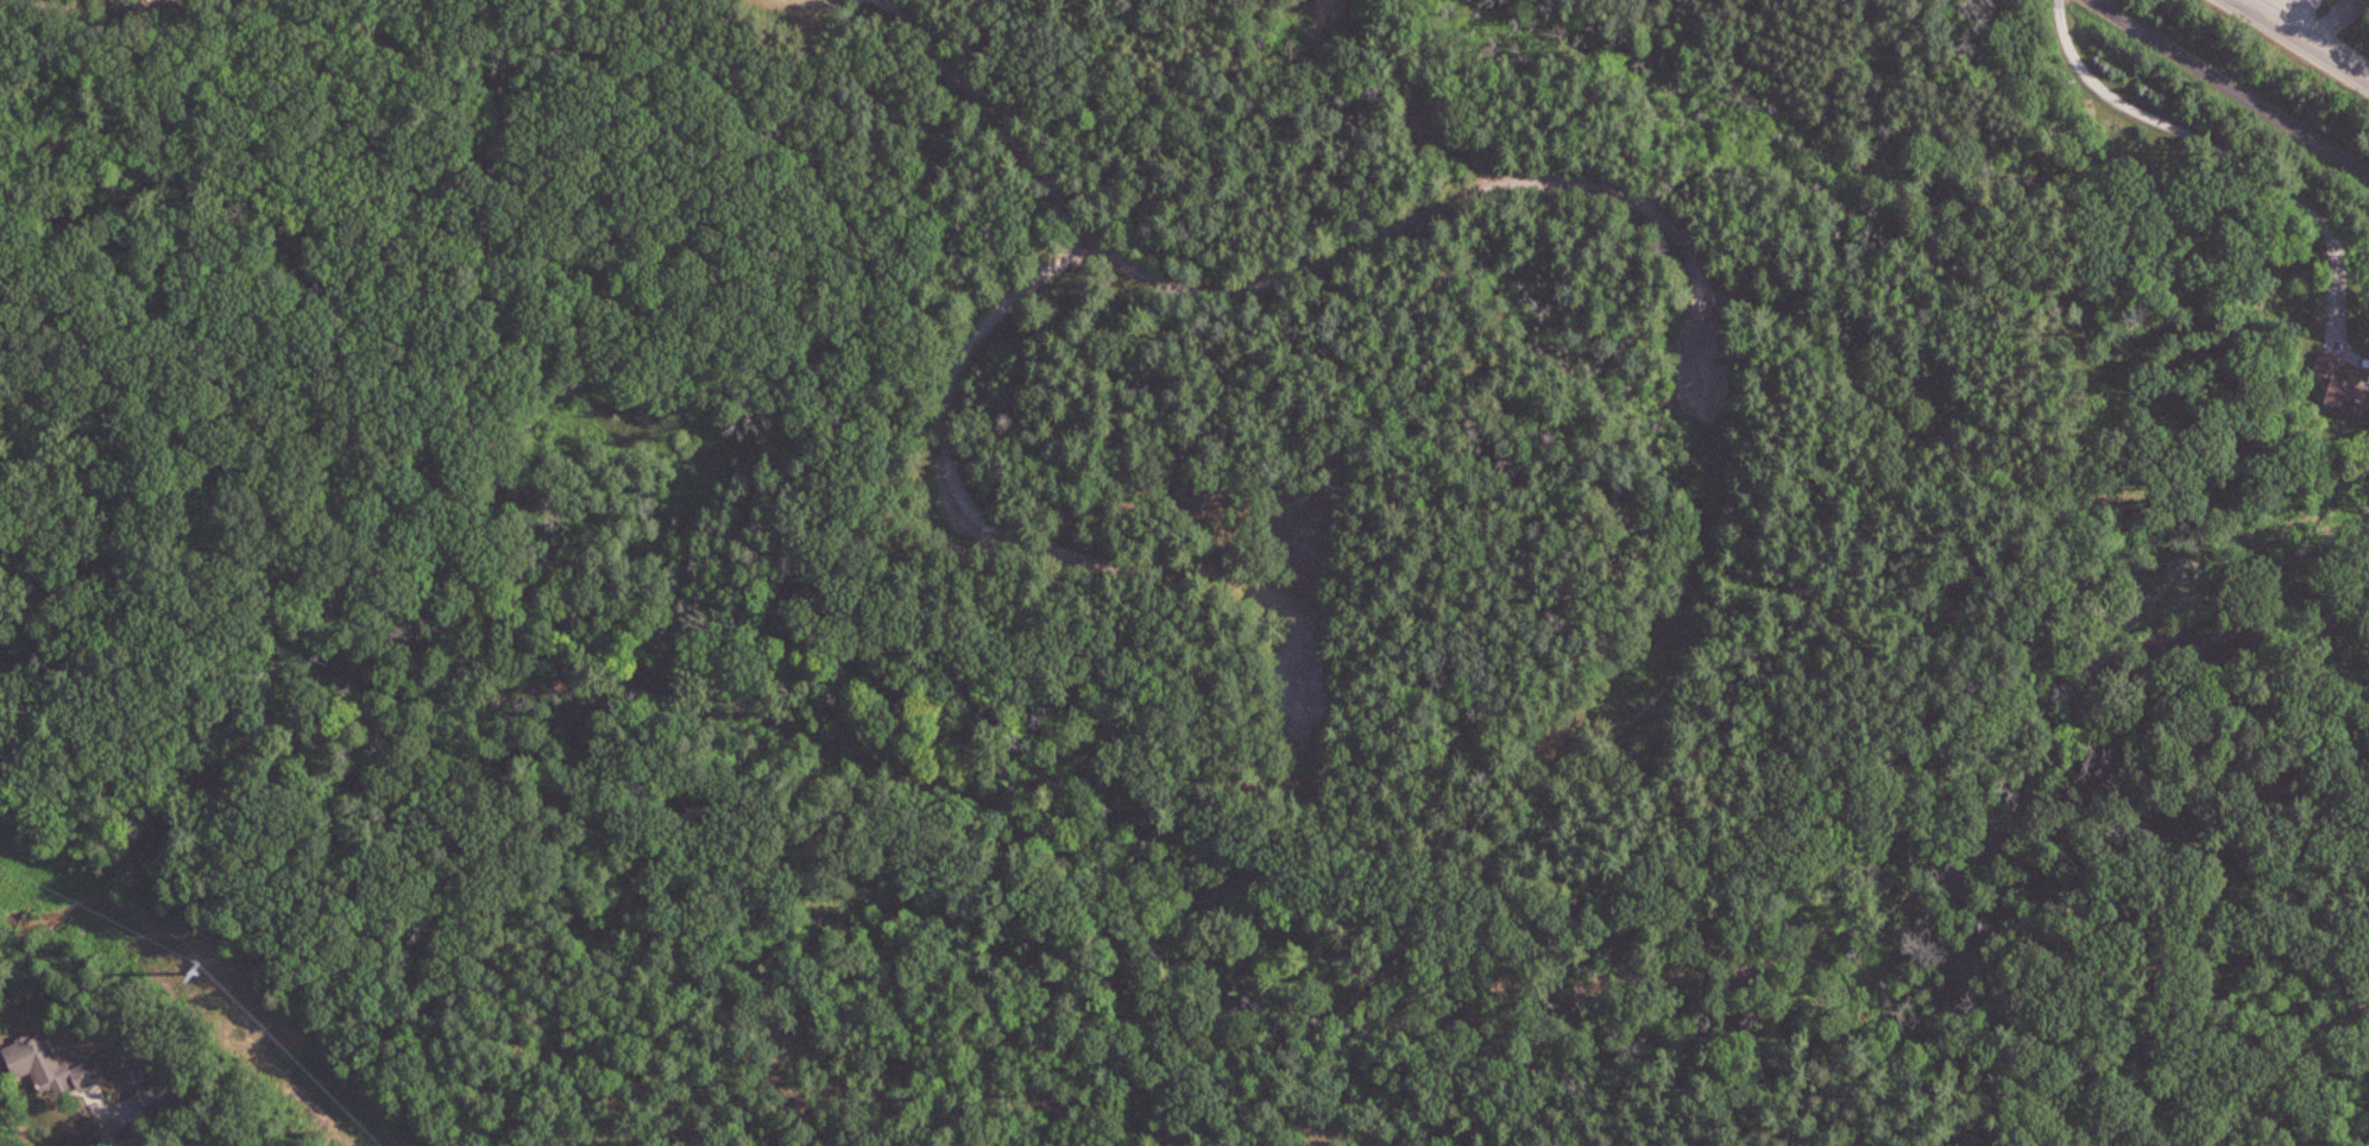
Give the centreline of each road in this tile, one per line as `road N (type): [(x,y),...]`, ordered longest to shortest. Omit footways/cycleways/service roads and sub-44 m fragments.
road 1 (tertiary): [(2368,78),(2243,0)]

